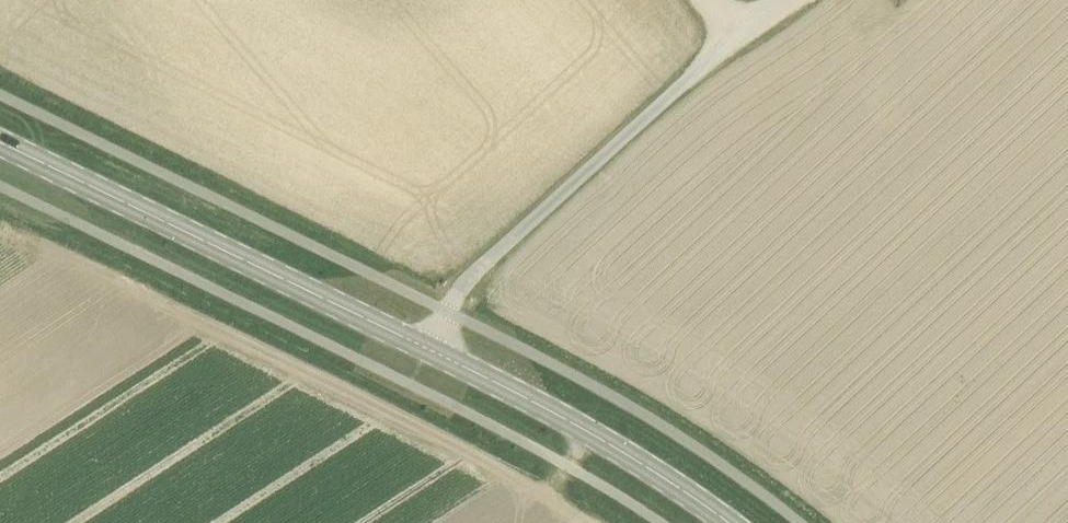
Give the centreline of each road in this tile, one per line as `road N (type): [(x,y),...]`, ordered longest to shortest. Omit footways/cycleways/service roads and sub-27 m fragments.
road 1 (unclassified): [(431,349),(475,276),(775,0)]
road 2 (secondary): [(431,349),(0,140)]
road 3 (secondary): [(731,522),(587,429),(431,349)]

